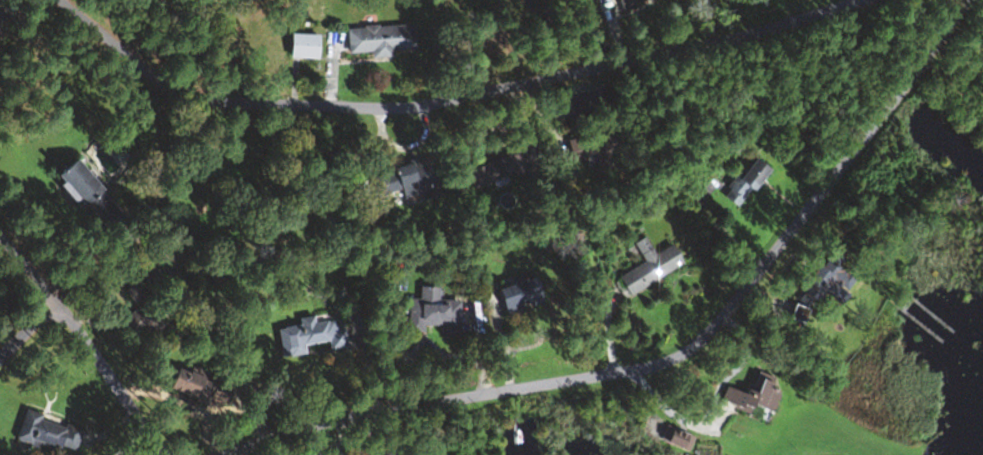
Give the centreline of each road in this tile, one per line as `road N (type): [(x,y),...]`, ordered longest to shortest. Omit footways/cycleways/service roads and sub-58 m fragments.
road 1 (residential): [(963,0),(735,302),(686,350),(639,369),(414,405),(221,454)]
road 2 (residential): [(60,0),(180,95),(415,105),(868,0)]
road 3 (residential): [(172,454),(0,232)]

